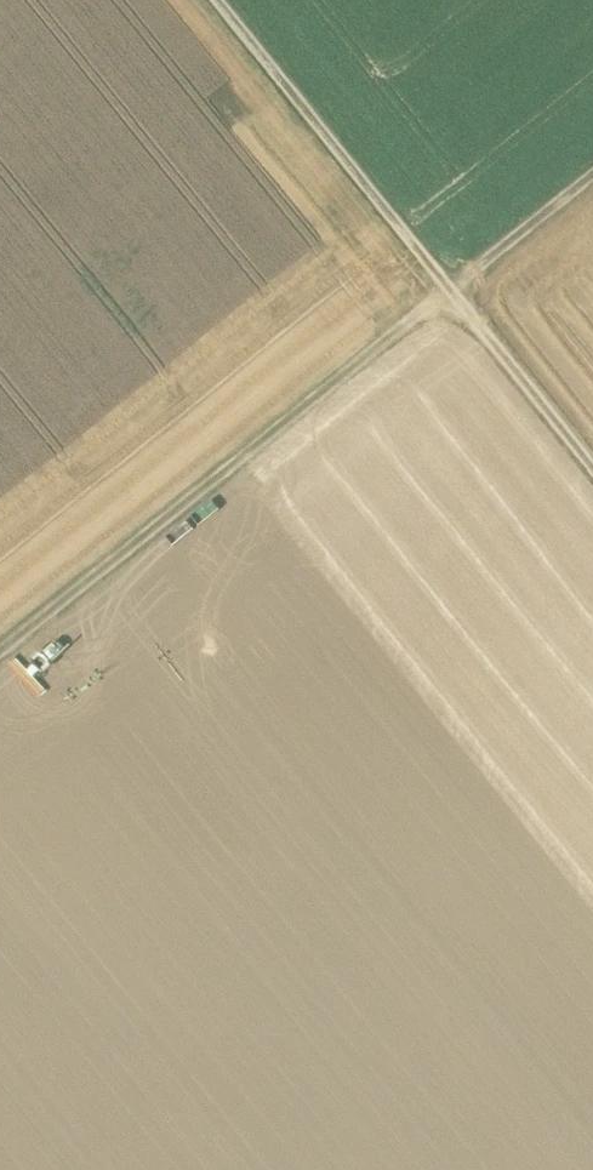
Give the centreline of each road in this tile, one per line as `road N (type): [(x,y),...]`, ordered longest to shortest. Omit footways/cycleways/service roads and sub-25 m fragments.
road 1 (track): [(592,175),(0,654)]
road 2 (track): [(592,472),(213,0)]

